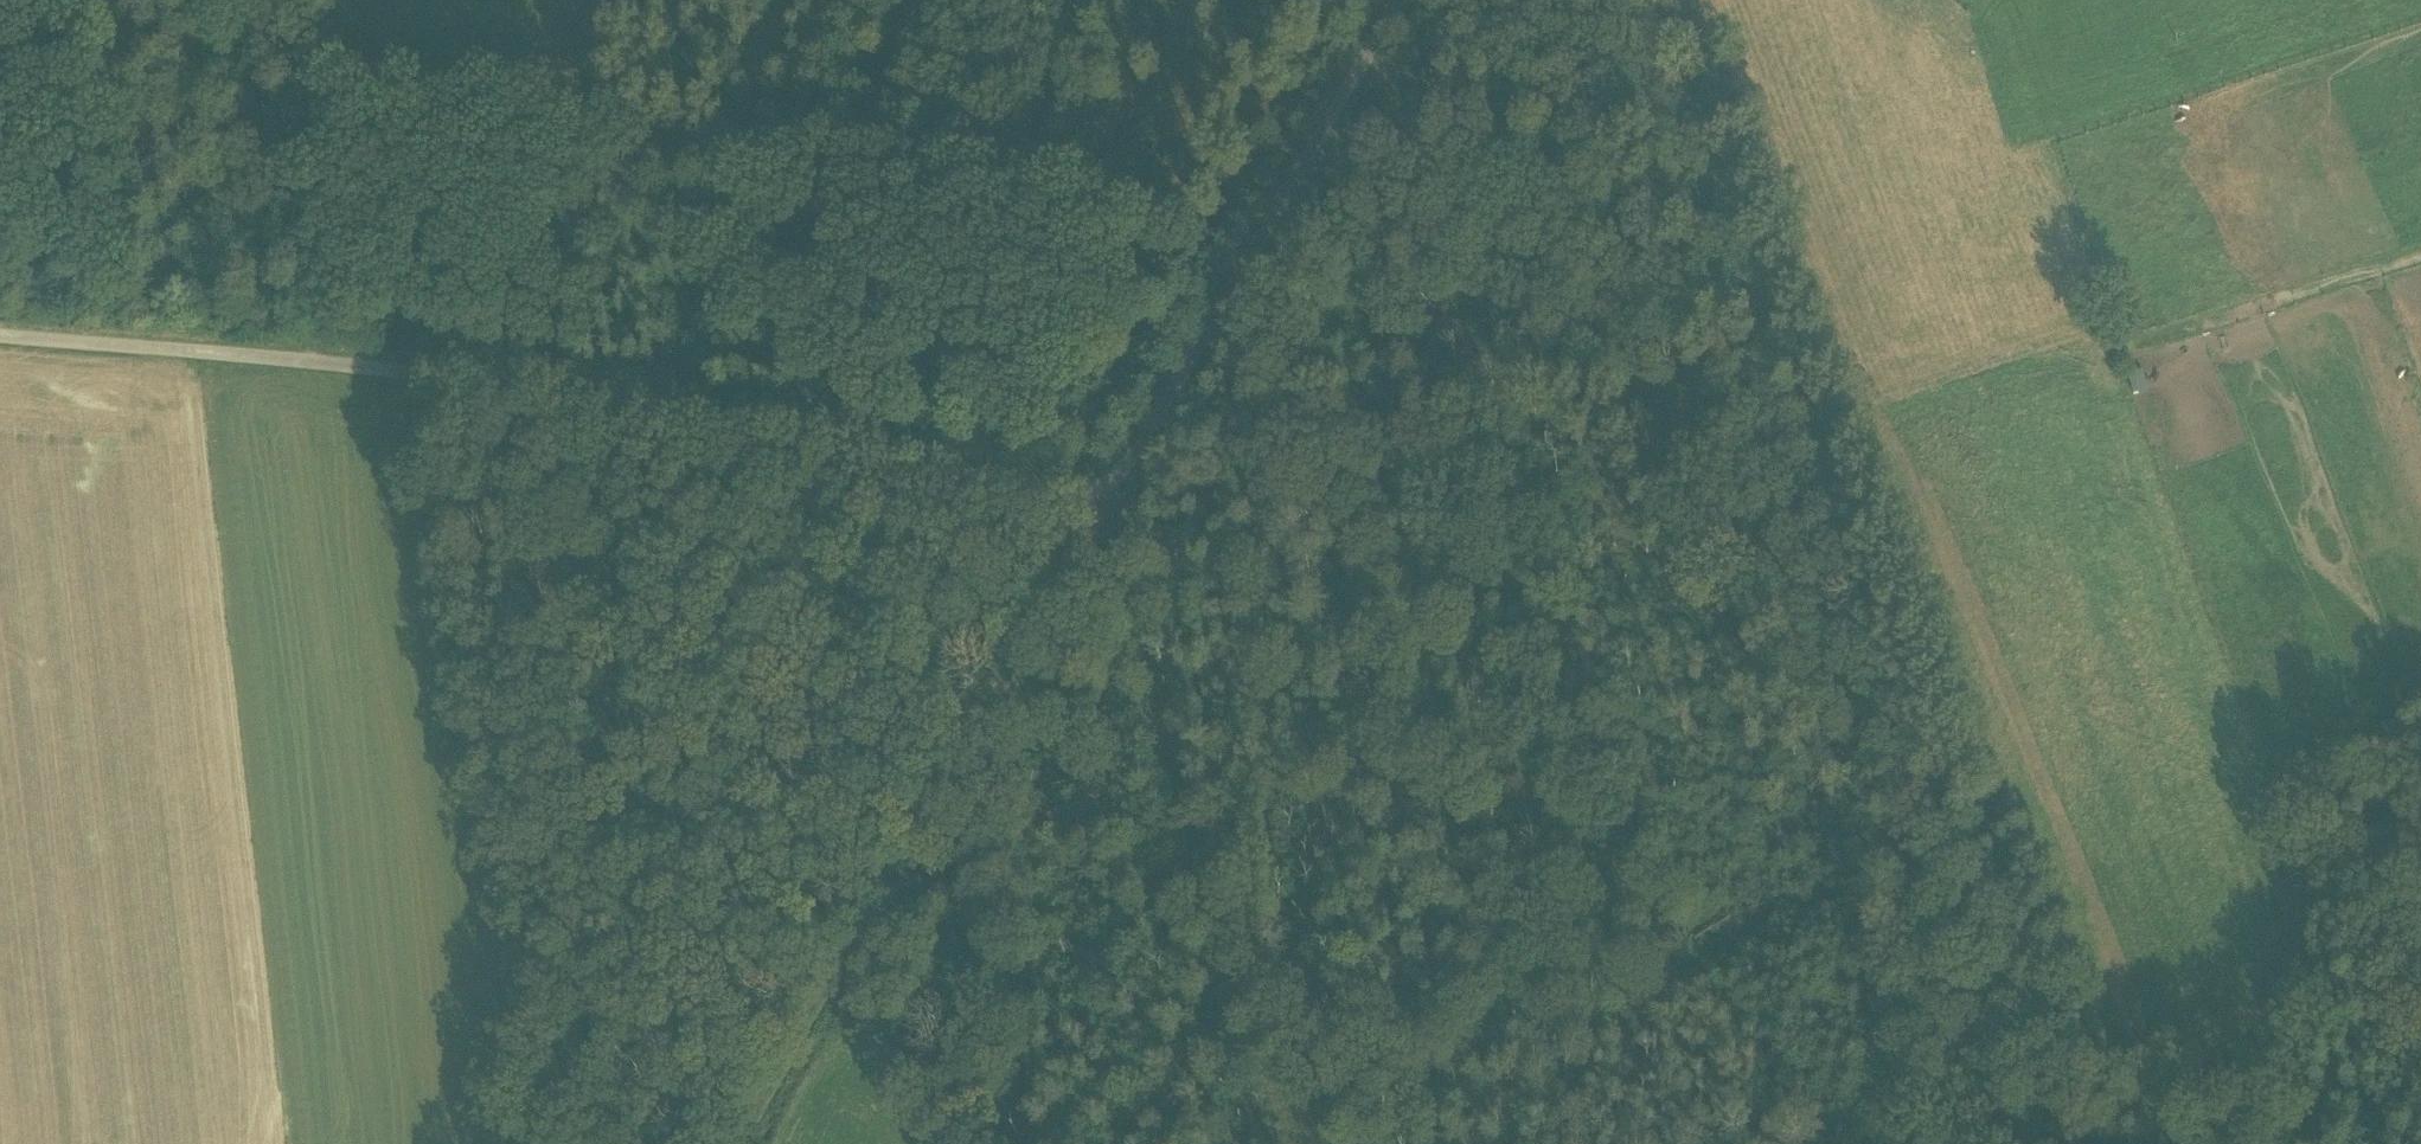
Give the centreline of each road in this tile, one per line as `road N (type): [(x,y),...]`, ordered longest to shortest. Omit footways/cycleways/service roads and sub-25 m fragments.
road 1 (unclassified): [(0,338),(394,373),(1037,491),(1097,488),(1132,459),(1399,0)]
road 2 (track): [(310,364),(301,183),(323,102),(352,73)]

